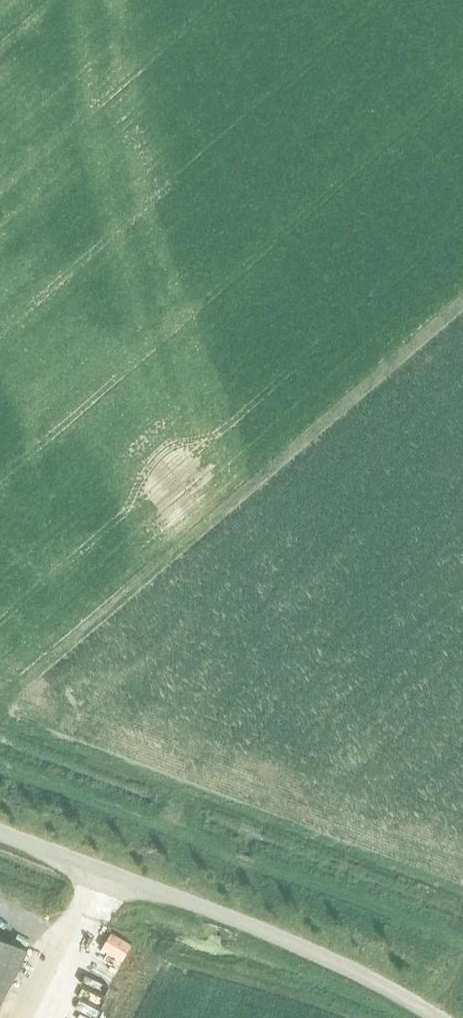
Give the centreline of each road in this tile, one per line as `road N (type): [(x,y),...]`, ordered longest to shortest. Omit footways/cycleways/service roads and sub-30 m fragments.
road 1 (unclassified): [(439,1017),(344,965),(0,835)]

